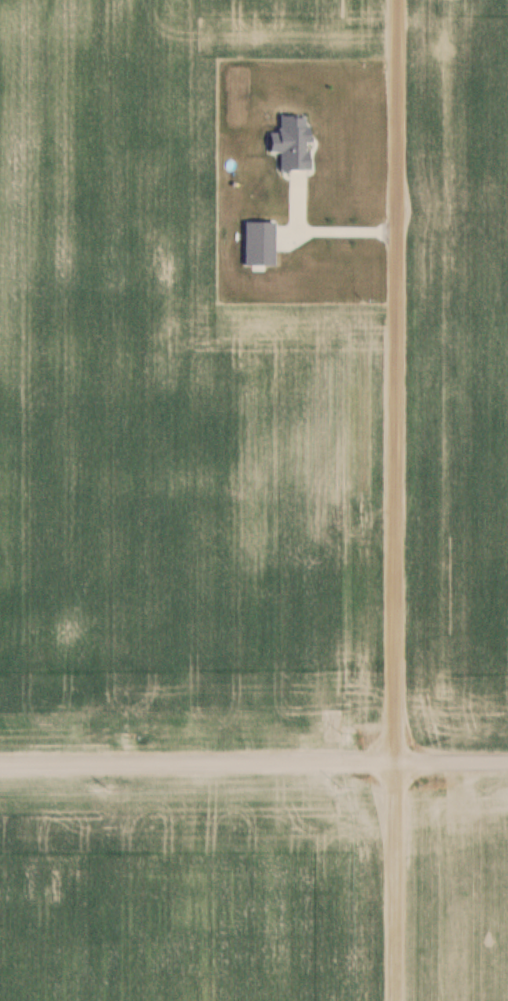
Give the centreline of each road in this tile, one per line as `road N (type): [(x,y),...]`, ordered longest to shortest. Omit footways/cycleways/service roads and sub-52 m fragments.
road 1 (residential): [(396,1000),(397,0)]
road 2 (residential): [(0,768),(507,767)]

